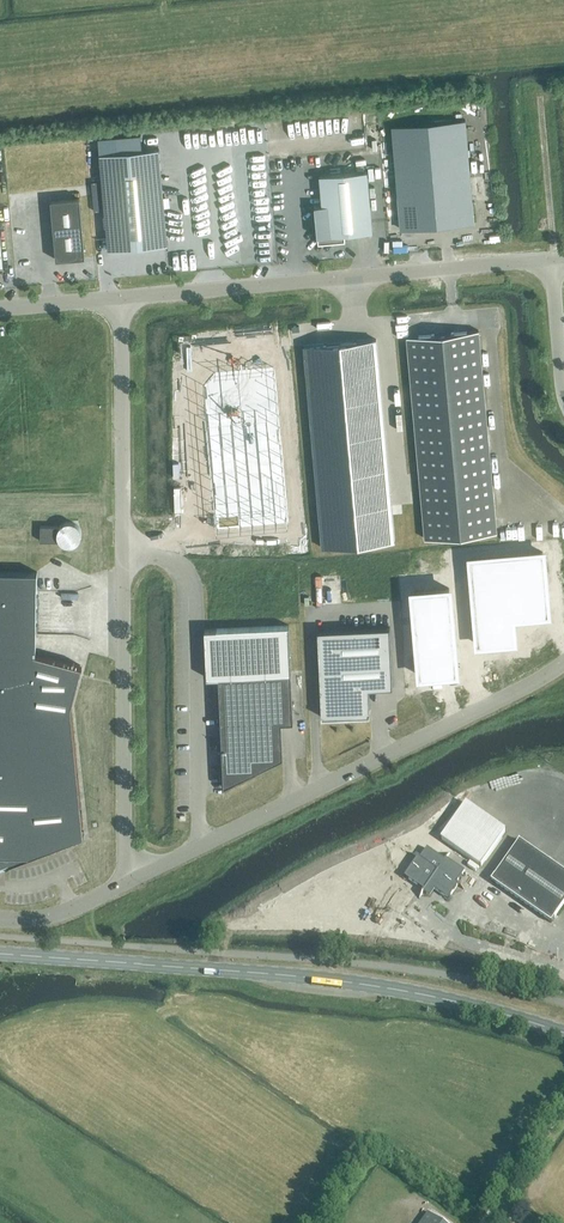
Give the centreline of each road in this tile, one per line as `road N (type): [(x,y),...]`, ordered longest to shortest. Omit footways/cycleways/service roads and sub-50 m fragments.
road 1 (unclassified): [(120,297),(125,842),(138,877)]
road 2 (secondary): [(563,1034),(425,995),(335,981),(0,954)]
road 3 (unclassified): [(563,662),(138,877)]
road 4 (unclassified): [(120,297),(554,260)]
road 5 (unclassified): [(138,877),(48,919),(0,920)]
road 6 (unclassified): [(554,260),(563,393)]
road 7 (unclassified): [(0,309),(120,297)]

